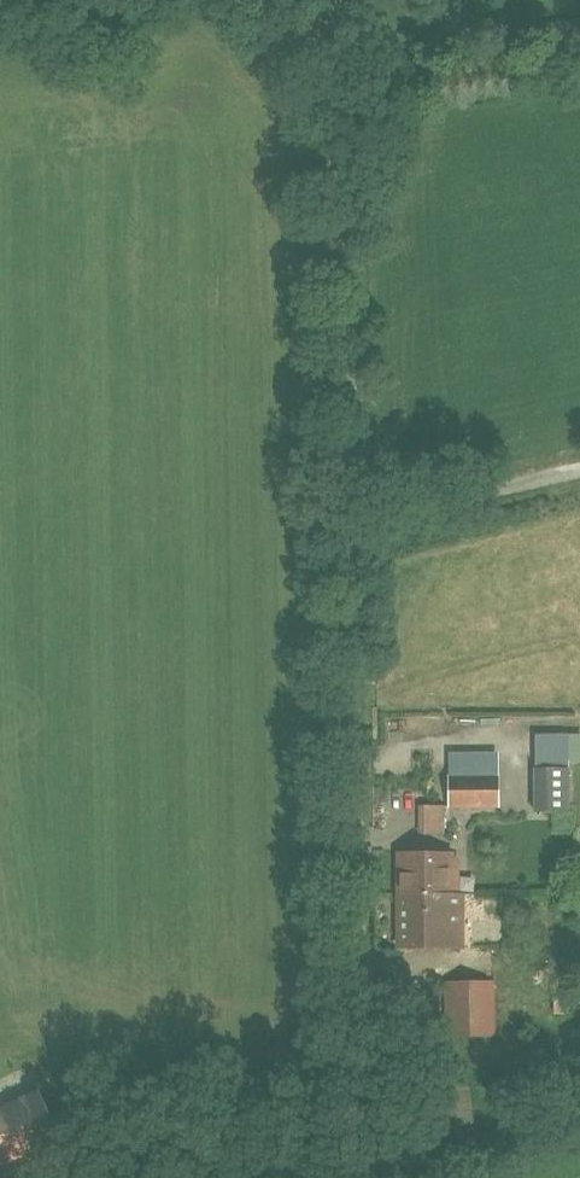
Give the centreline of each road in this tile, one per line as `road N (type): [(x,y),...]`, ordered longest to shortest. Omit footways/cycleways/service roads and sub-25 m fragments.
road 1 (unclassified): [(357,1177),(340,92),(263,0)]
road 2 (track): [(340,92),(510,54)]

